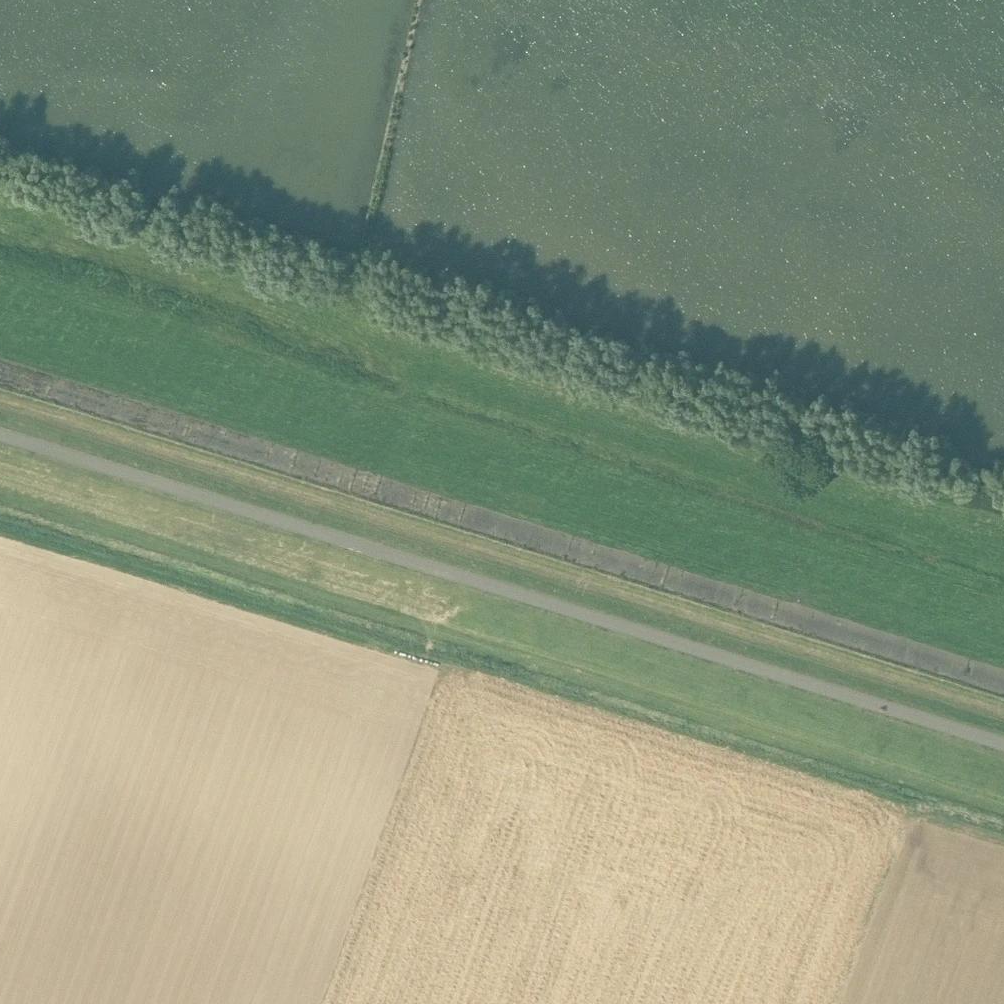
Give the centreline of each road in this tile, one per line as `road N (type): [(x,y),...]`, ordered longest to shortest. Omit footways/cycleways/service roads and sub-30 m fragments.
road 1 (unclassified): [(1003,742),(466,573),(0,439)]

